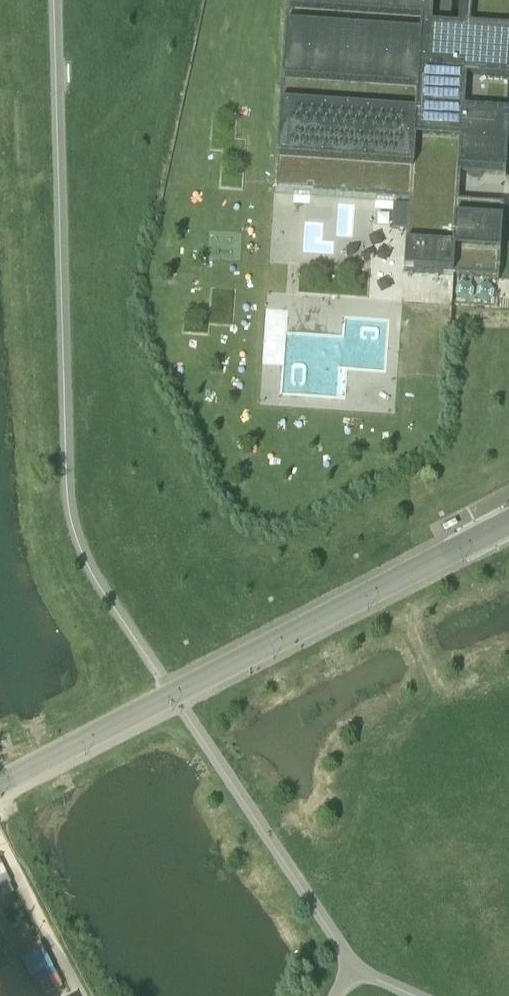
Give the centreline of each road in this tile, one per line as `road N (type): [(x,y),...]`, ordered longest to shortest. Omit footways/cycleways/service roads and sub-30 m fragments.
road 1 (unclassified): [(0,784),(508,517)]

